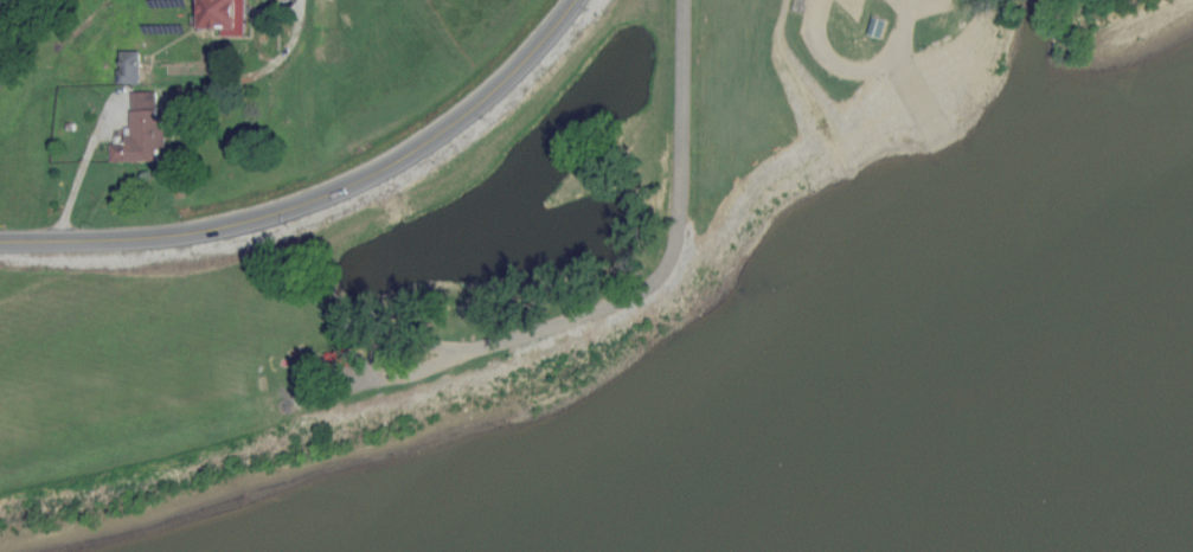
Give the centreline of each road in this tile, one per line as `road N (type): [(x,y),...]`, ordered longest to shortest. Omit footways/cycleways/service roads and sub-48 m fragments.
road 1 (secondary): [(0,239),(127,240),(264,218),(355,182),(443,131),(501,84),(577,0)]
road 2 (residential): [(681,203),(671,269),(652,293),(383,389)]
road 3 (residential): [(54,239),(84,161),(127,85),(163,65),(251,53),(276,0)]
road 4 (residential): [(686,0),(681,203)]

